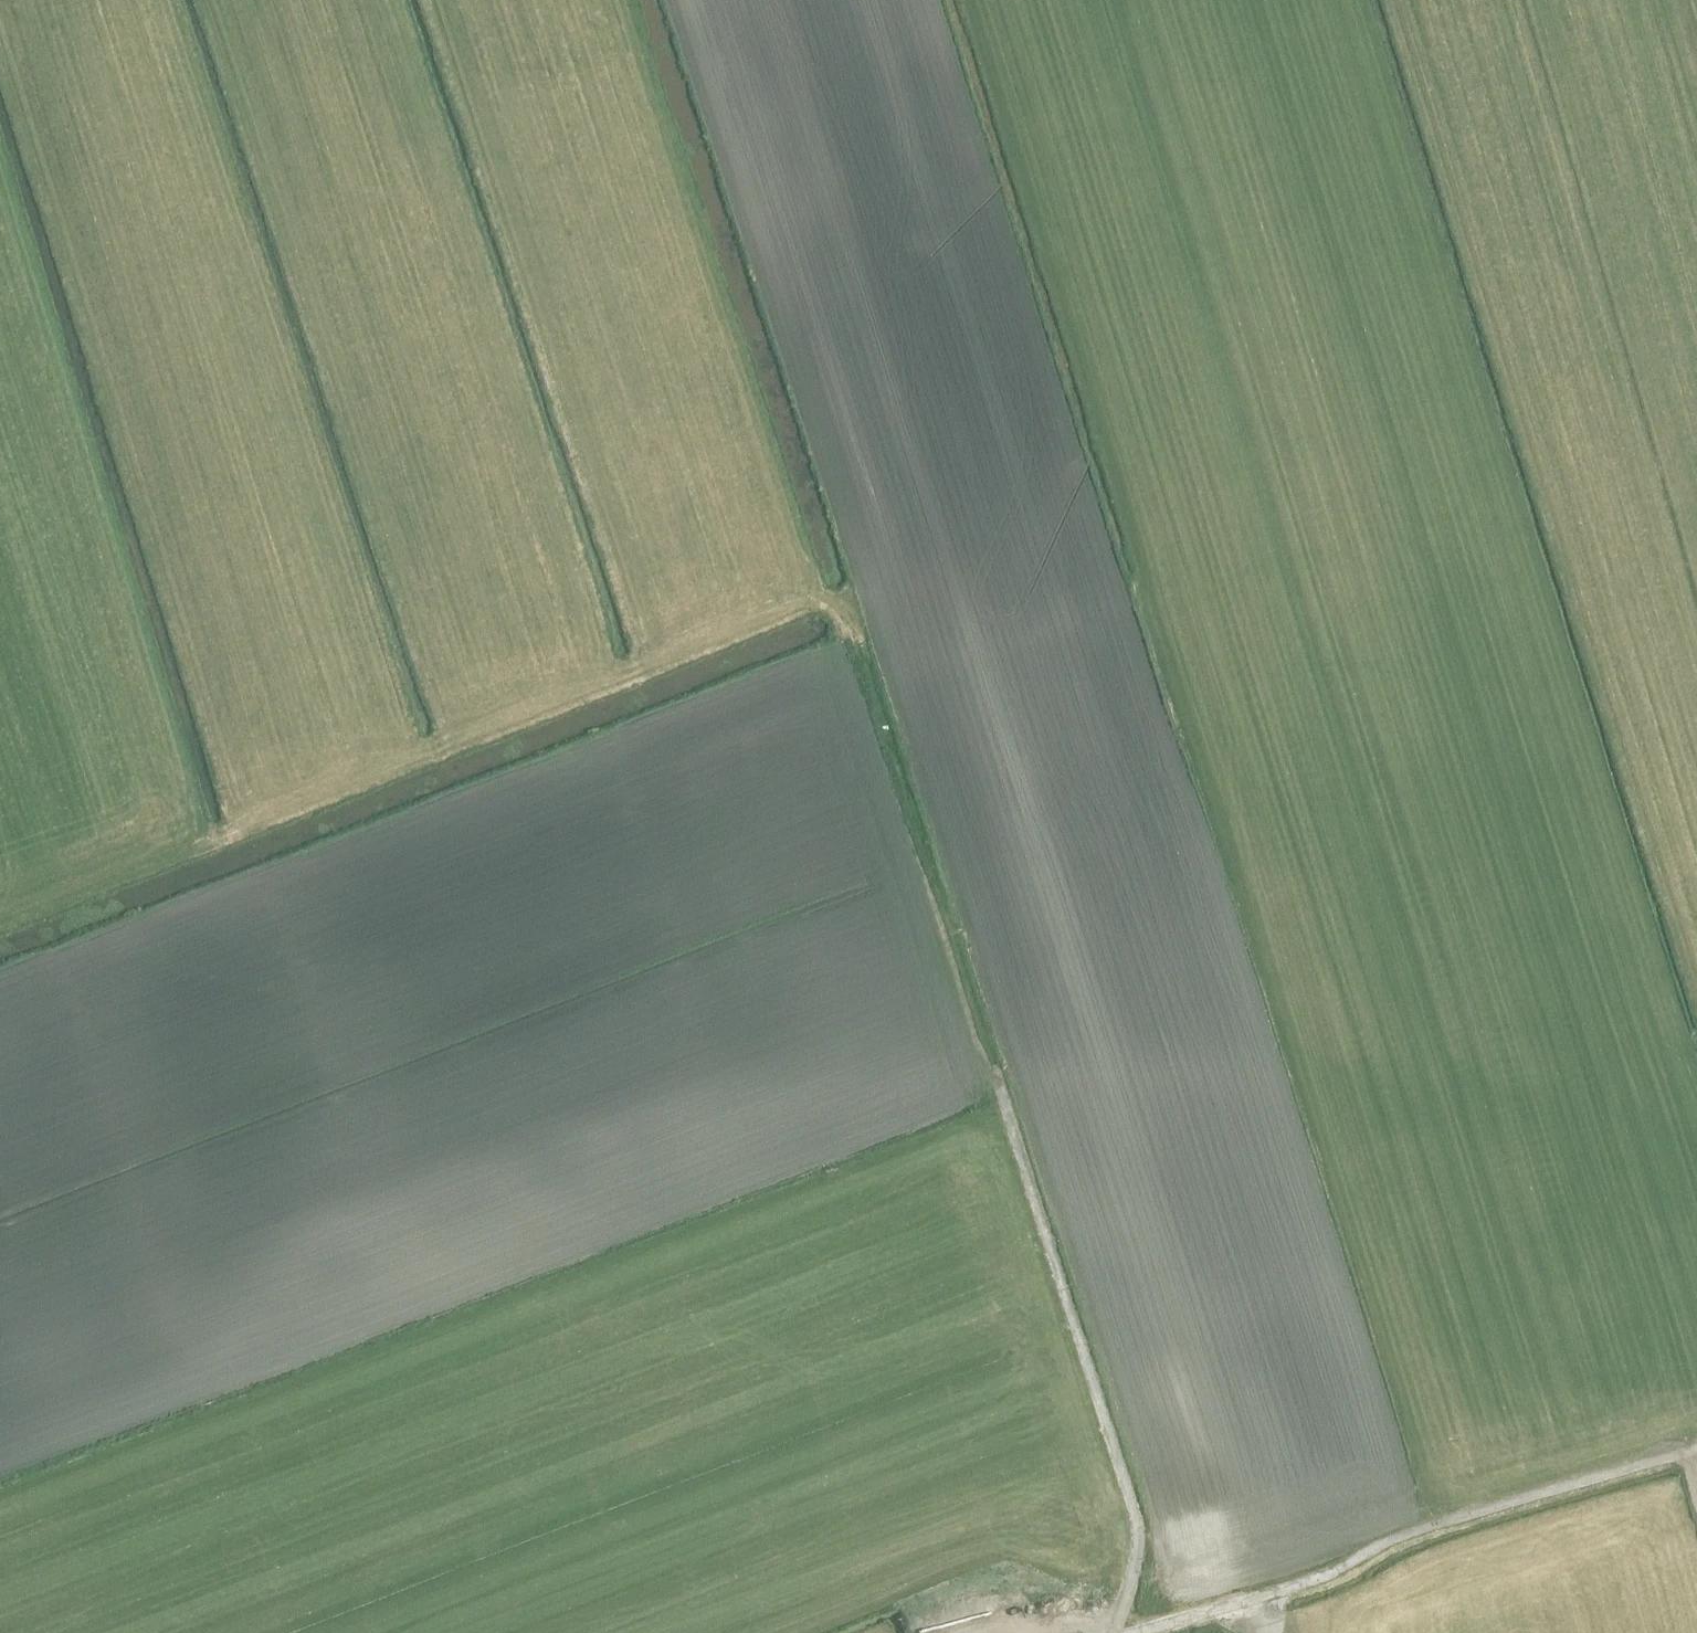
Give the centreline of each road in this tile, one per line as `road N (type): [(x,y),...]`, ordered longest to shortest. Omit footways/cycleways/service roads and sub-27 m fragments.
road 1 (track): [(1119,1632),(1142,1533),(992,1063)]
road 2 (track): [(1147,1632),(1339,1569),(1461,1516),(1688,1454)]

